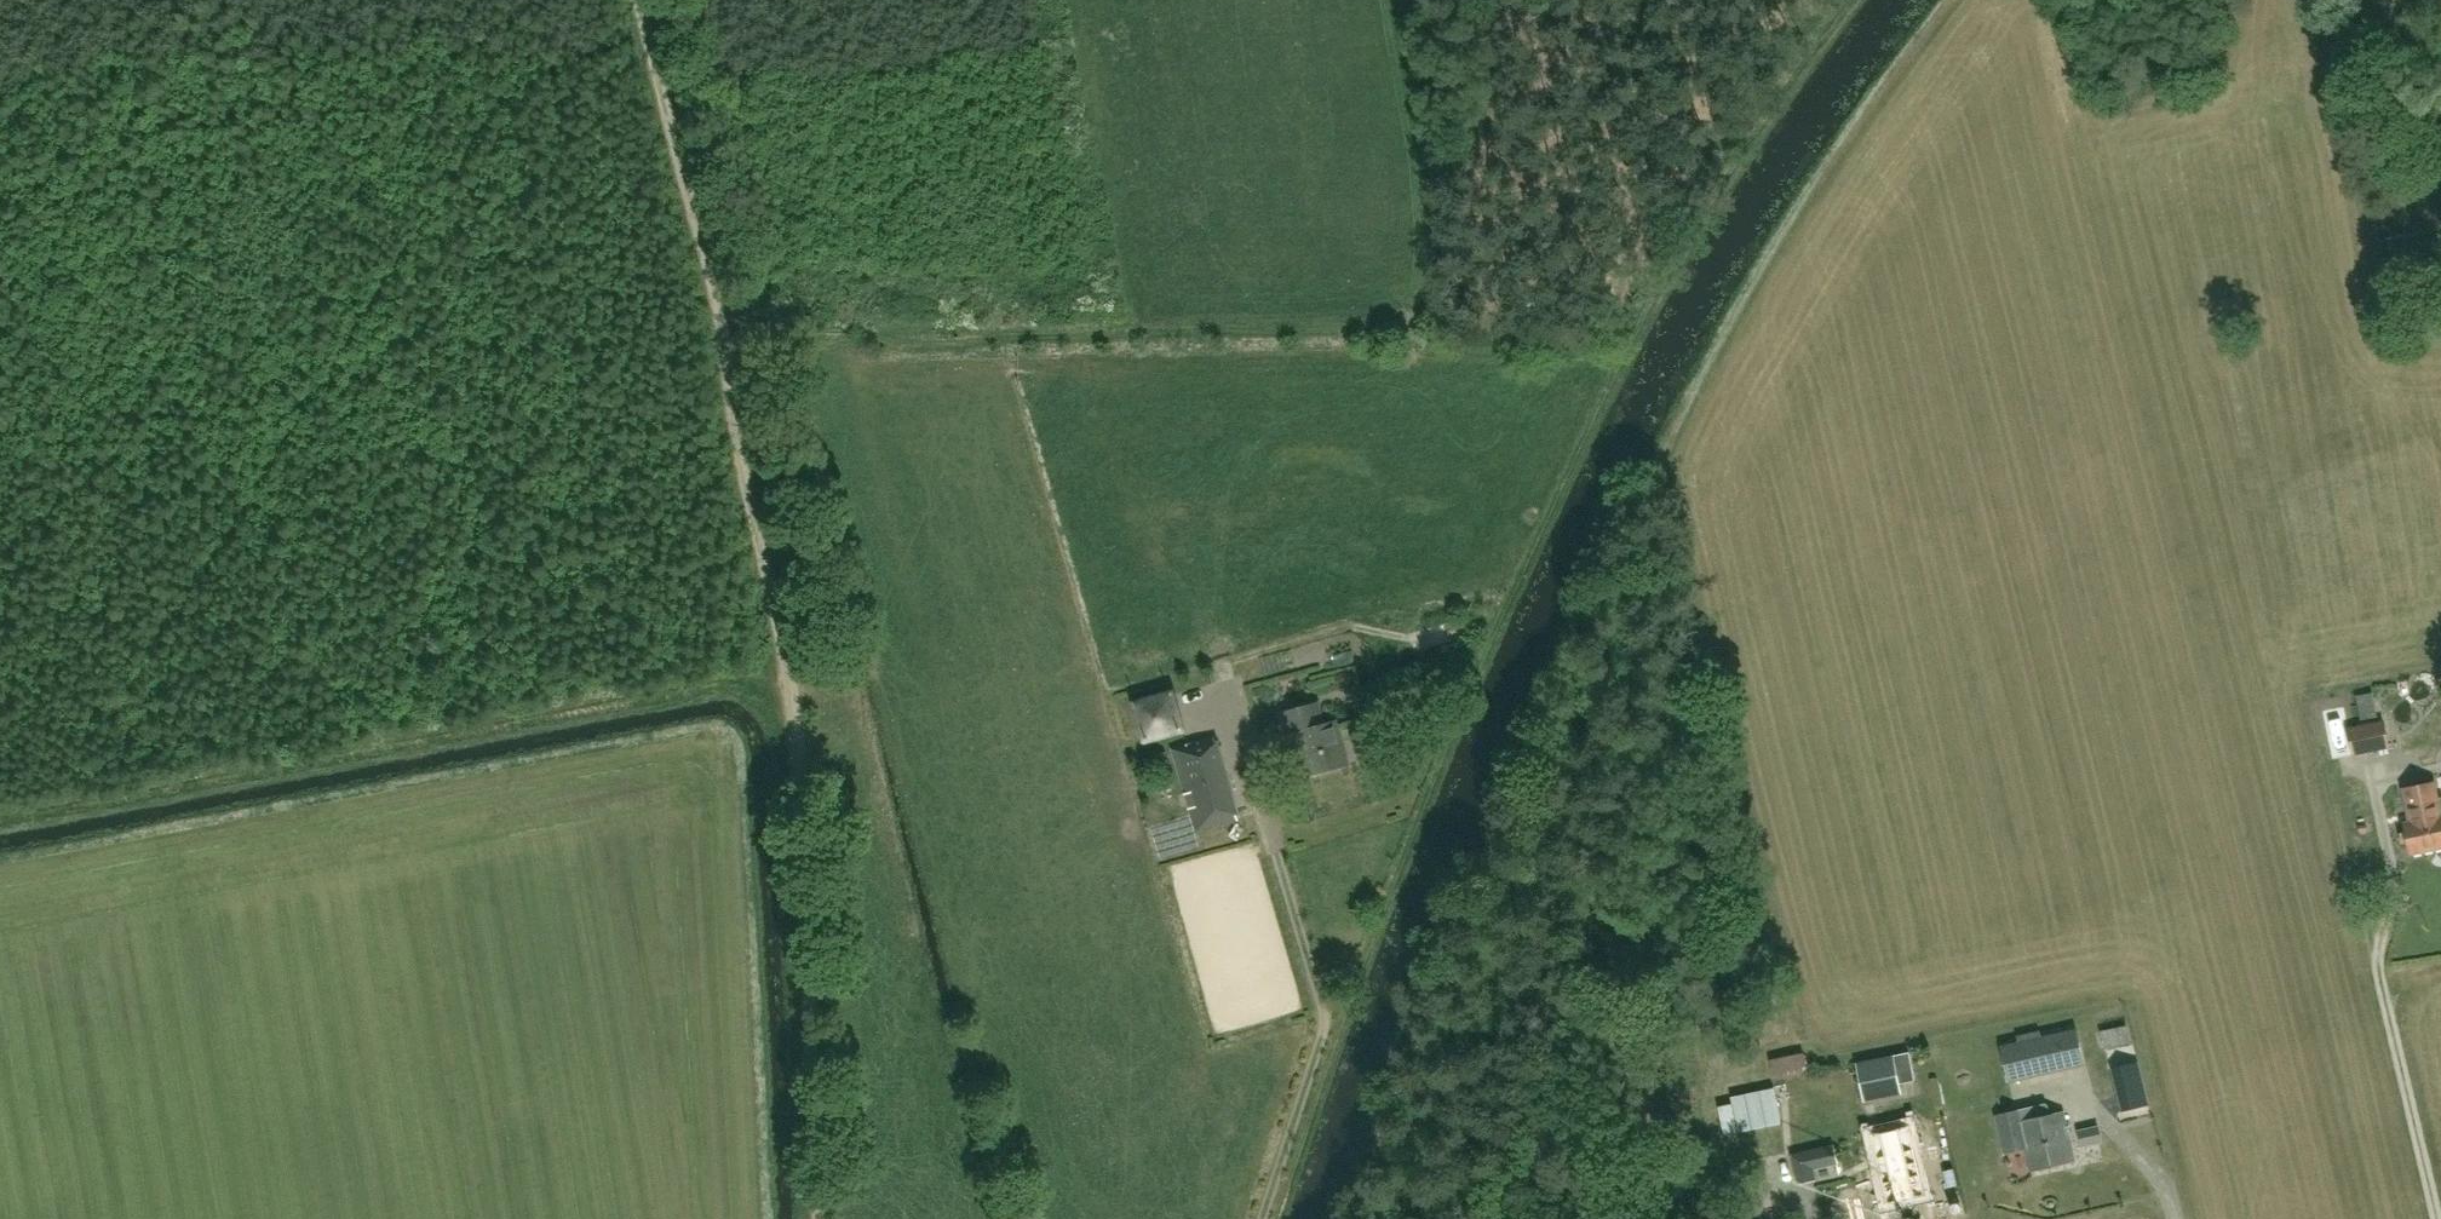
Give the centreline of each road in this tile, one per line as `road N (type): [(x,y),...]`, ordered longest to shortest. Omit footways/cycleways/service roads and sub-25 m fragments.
road 1 (track): [(639,0),(781,637),(816,1218)]

